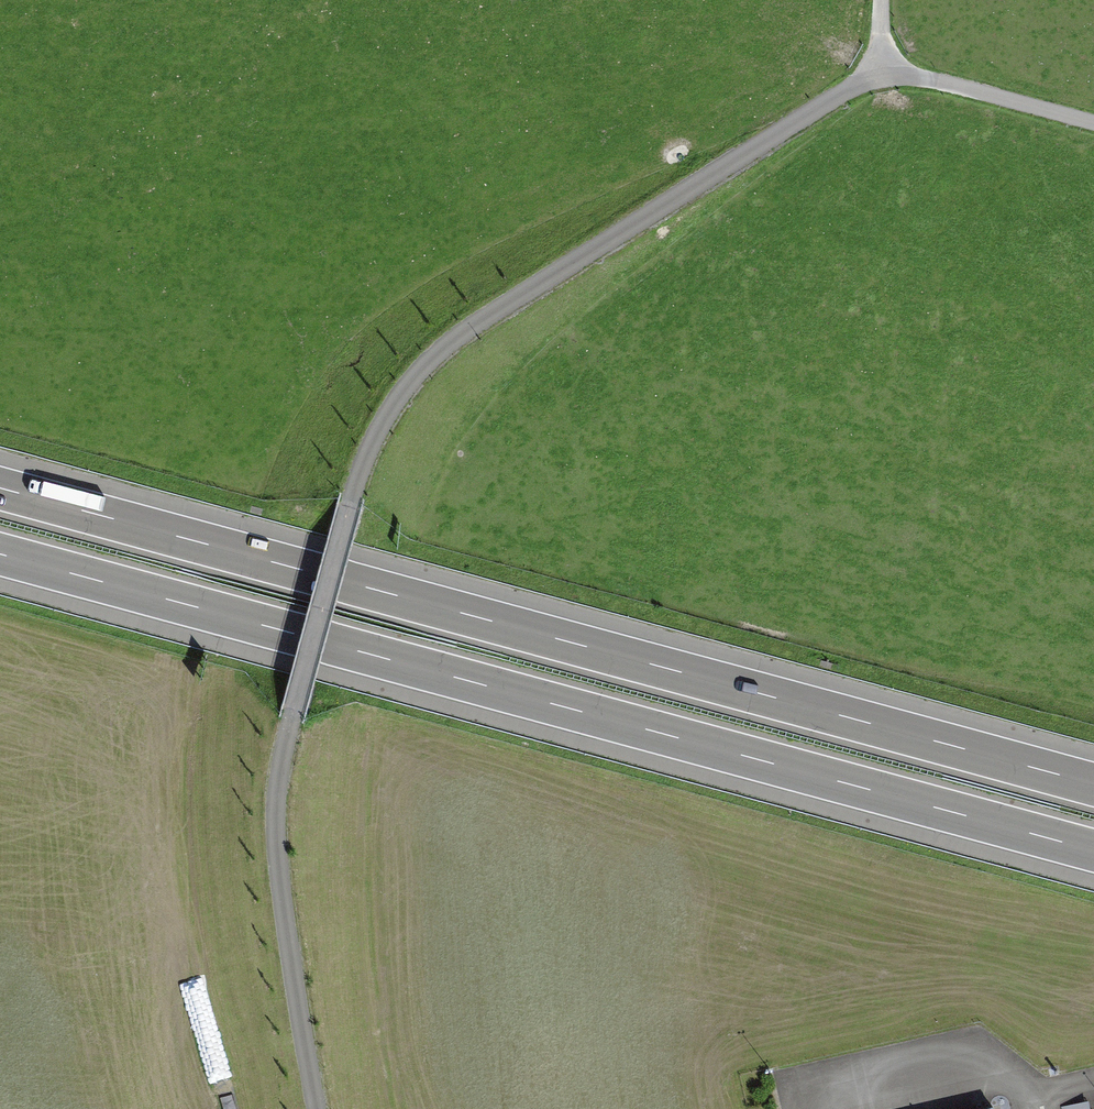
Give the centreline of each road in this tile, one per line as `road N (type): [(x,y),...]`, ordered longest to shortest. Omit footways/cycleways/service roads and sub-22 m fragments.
road 1 (track): [(318,1108),(284,903),(277,800),(294,709),(375,436),(409,385),(467,332),(879,69)]
road 2 (motorway): [(0,555),(1093,852)]
road 3 (motorway): [(1093,786),(0,489)]
road 4 (track): [(879,69),(1093,125)]

